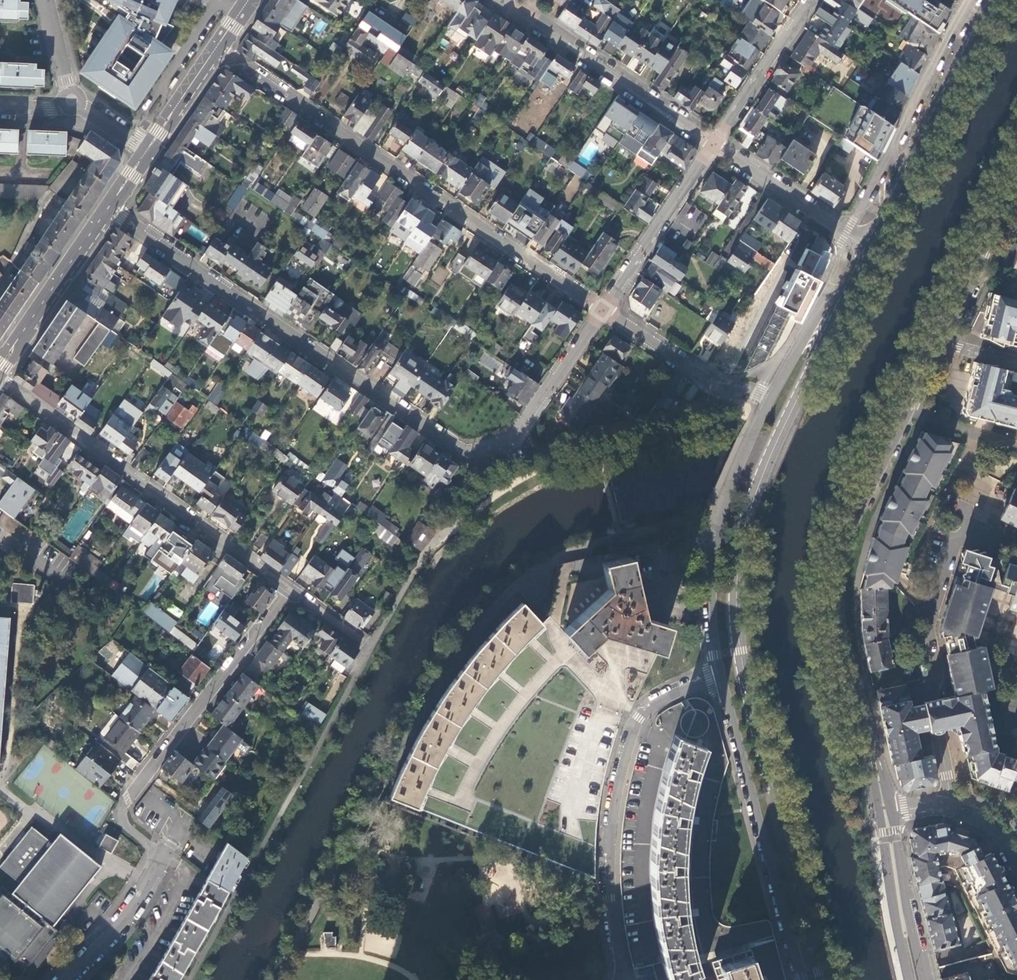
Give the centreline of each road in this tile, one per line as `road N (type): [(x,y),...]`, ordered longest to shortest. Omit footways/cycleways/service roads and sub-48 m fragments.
road 1 (primary): [(840,311),(754,497),(738,568),(740,650),(812,934)]
road 2 (residential): [(108,205),(470,457),(516,442)]
road 3 (residential): [(217,48),(602,311)]
road 4 (primary): [(868,753),(842,627),(846,559),(944,342)]
road 5 (residential): [(621,979),(610,840),(625,748),(647,710),(720,676)]
road 6 (residential): [(289,588),(0,379)]
road 7 (residential): [(945,807),(948,776),(921,629),(952,541),(976,531),(1016,549)]
road 8 (secondary): [(720,676),(799,969)]
road 9 (secondary): [(774,395),(716,537),(711,609),(720,676)]
road 10 (primary): [(996,0),(867,259)]
road 11 (residential): [(121,812),(289,588)]
road 12 (residential): [(523,16),(714,146)]
road 13 (primary): [(909,979),(868,753)]
road 14 (residential): [(714,146),(602,311)]
road 15 (secondary): [(0,369),(108,205)]
road 16 (residential): [(602,311),(715,386),(774,395)]
road 17 (residential): [(714,146),(867,259)]
road 18 (residential): [(813,0),(714,146)]
road 19 (secondary): [(926,979),(892,812)]
road 20 (residential): [(64,979),(167,858)]
road 21 (residential): [(602,311),(516,442)]
road 22 (primary): [(944,342),(1009,207)]
road 23 (secondary): [(146,149),(217,48)]

